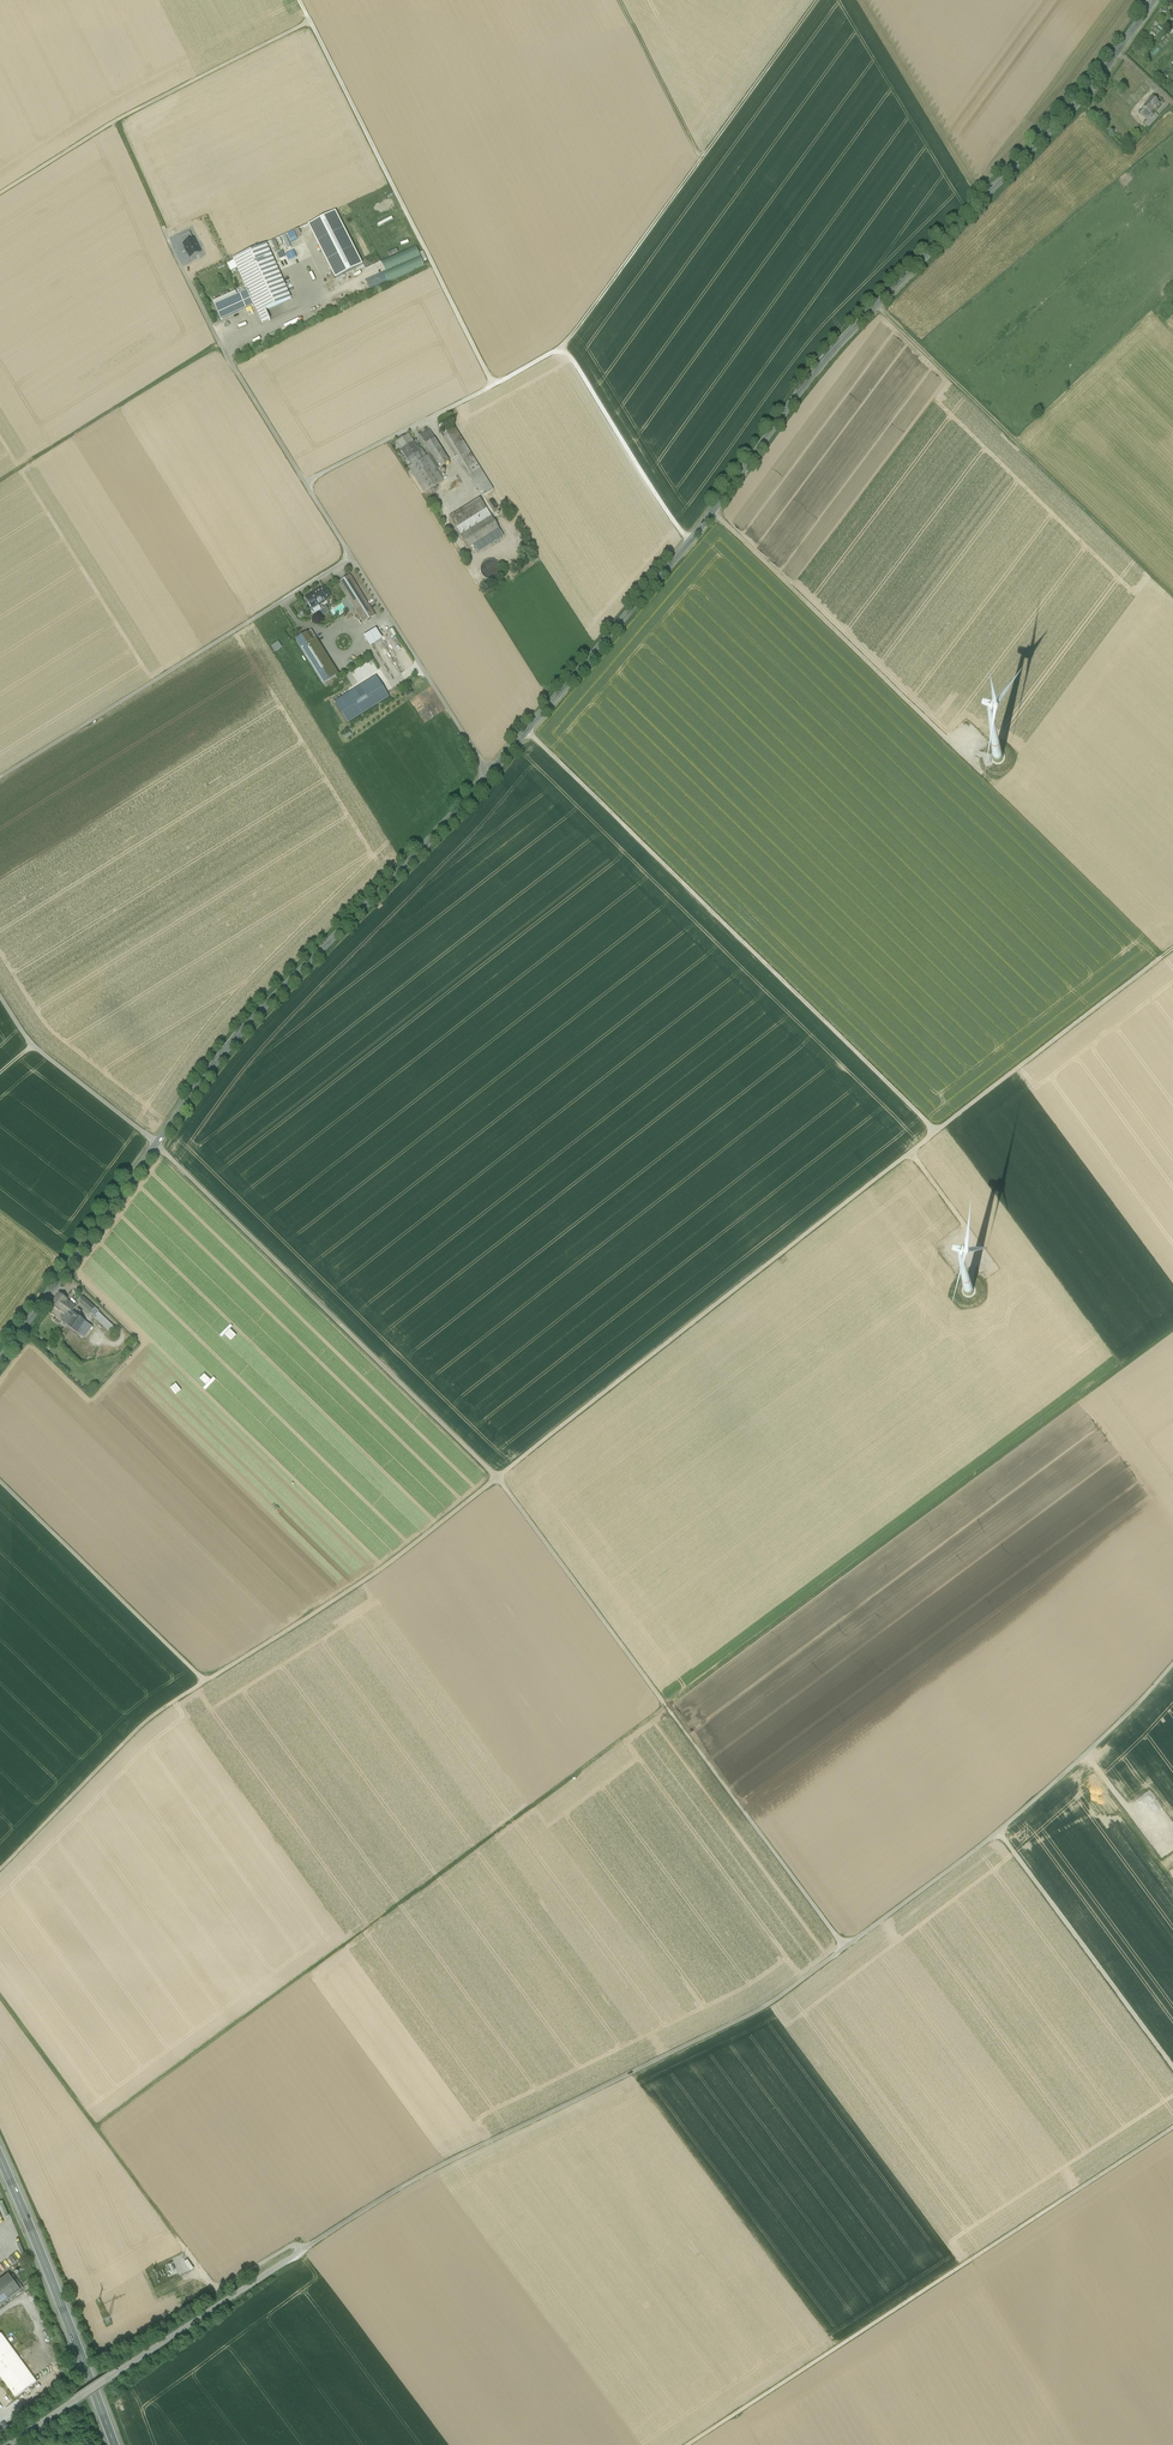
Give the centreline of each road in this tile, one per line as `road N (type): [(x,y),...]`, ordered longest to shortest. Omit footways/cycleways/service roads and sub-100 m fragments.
road 1 (track): [(99,2128),(1172,1331)]
road 2 (unclassified): [(76,2400),(432,2170),(765,2008),(998,1834),(1172,1667)]
road 3 (track): [(204,1682),(391,1562),(1172,948)]
road 4 (secondary): [(1153,0),(1085,97),(824,357),(707,521),(489,775)]
road 5 (secondary): [(489,775),(236,1038),(0,1360)]
road 6 (track): [(686,545),(564,350),(491,386),(298,0)]
road 7 (track): [(497,1478),(157,1144),(31,1045)]
road 8 (track): [(497,1478),(845,1948)]
road 9 (track): [(1172,2126),(687,2444)]
road 10 (track): [(933,1132),(528,730)]
road 11 (track): [(817,0),(564,350)]
road 12 (unclassified): [(351,556),(0,778)]
road 13 (track): [(0,1996),(222,2286)]
road 14 (track): [(0,193),(118,119),(309,22)]
road 15 (track): [(959,720),(967,764),(1122,918),(1142,973)]
road 16 (primary): [(0,2158),(115,2444)]
road 17 (unclassified): [(351,556),(305,481),(491,386)]
road 18 (track): [(998,1834),(1172,2068)]
road 19 (track): [(0,1482),(204,1682)]
road 20 (track): [(0,1864),(151,1716),(204,1682)]
road 21 (unclassified): [(489,775),(351,556)]
road 22 (track): [(219,343),(0,480)]
road 23 (track): [(619,0),(700,161)]
road 24 (track): [(967,1259),(953,1207),(909,1153)]

